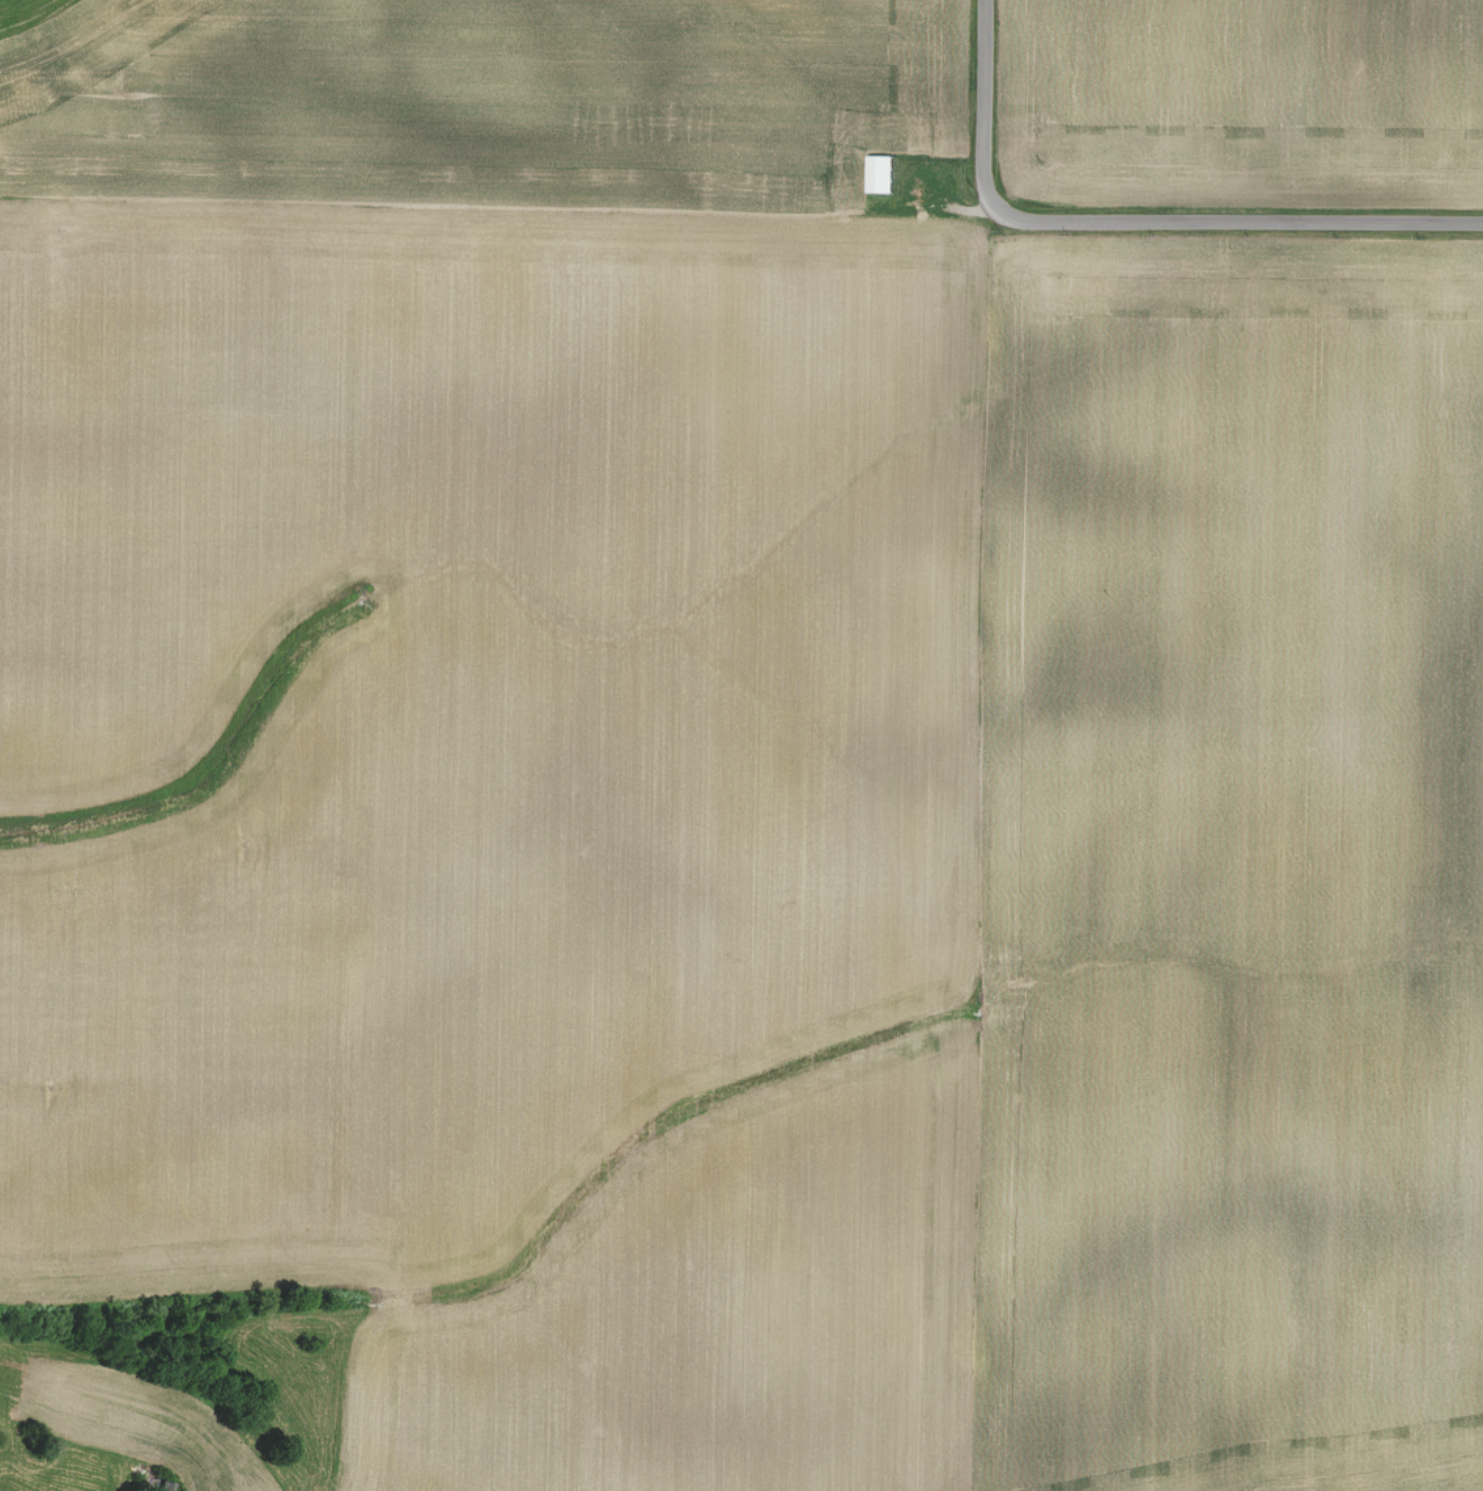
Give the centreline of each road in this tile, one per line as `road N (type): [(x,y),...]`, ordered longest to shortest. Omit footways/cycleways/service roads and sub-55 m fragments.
road 1 (residential): [(983,192),(1017,219),(1482,224)]
road 2 (residential): [(983,192),(981,0)]

